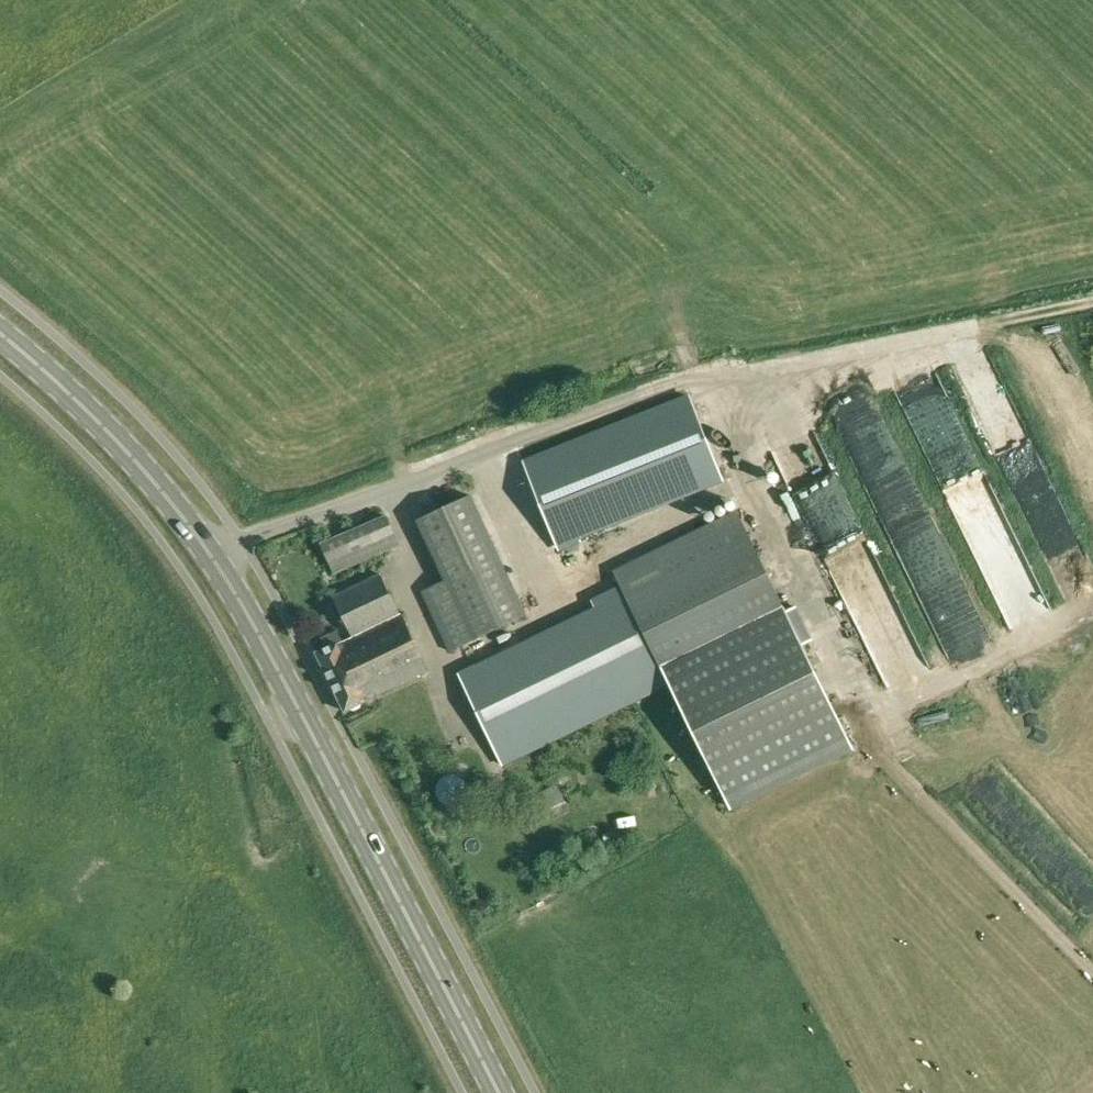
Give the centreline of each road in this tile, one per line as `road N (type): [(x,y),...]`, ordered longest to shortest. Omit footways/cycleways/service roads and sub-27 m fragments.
road 1 (track): [(212,557),(665,387),(1092,301)]
road 2 (primary): [(500,1092),(247,610),(186,523),(107,431),(0,336)]
road 3 (track): [(1092,972),(876,751),(696,380)]

